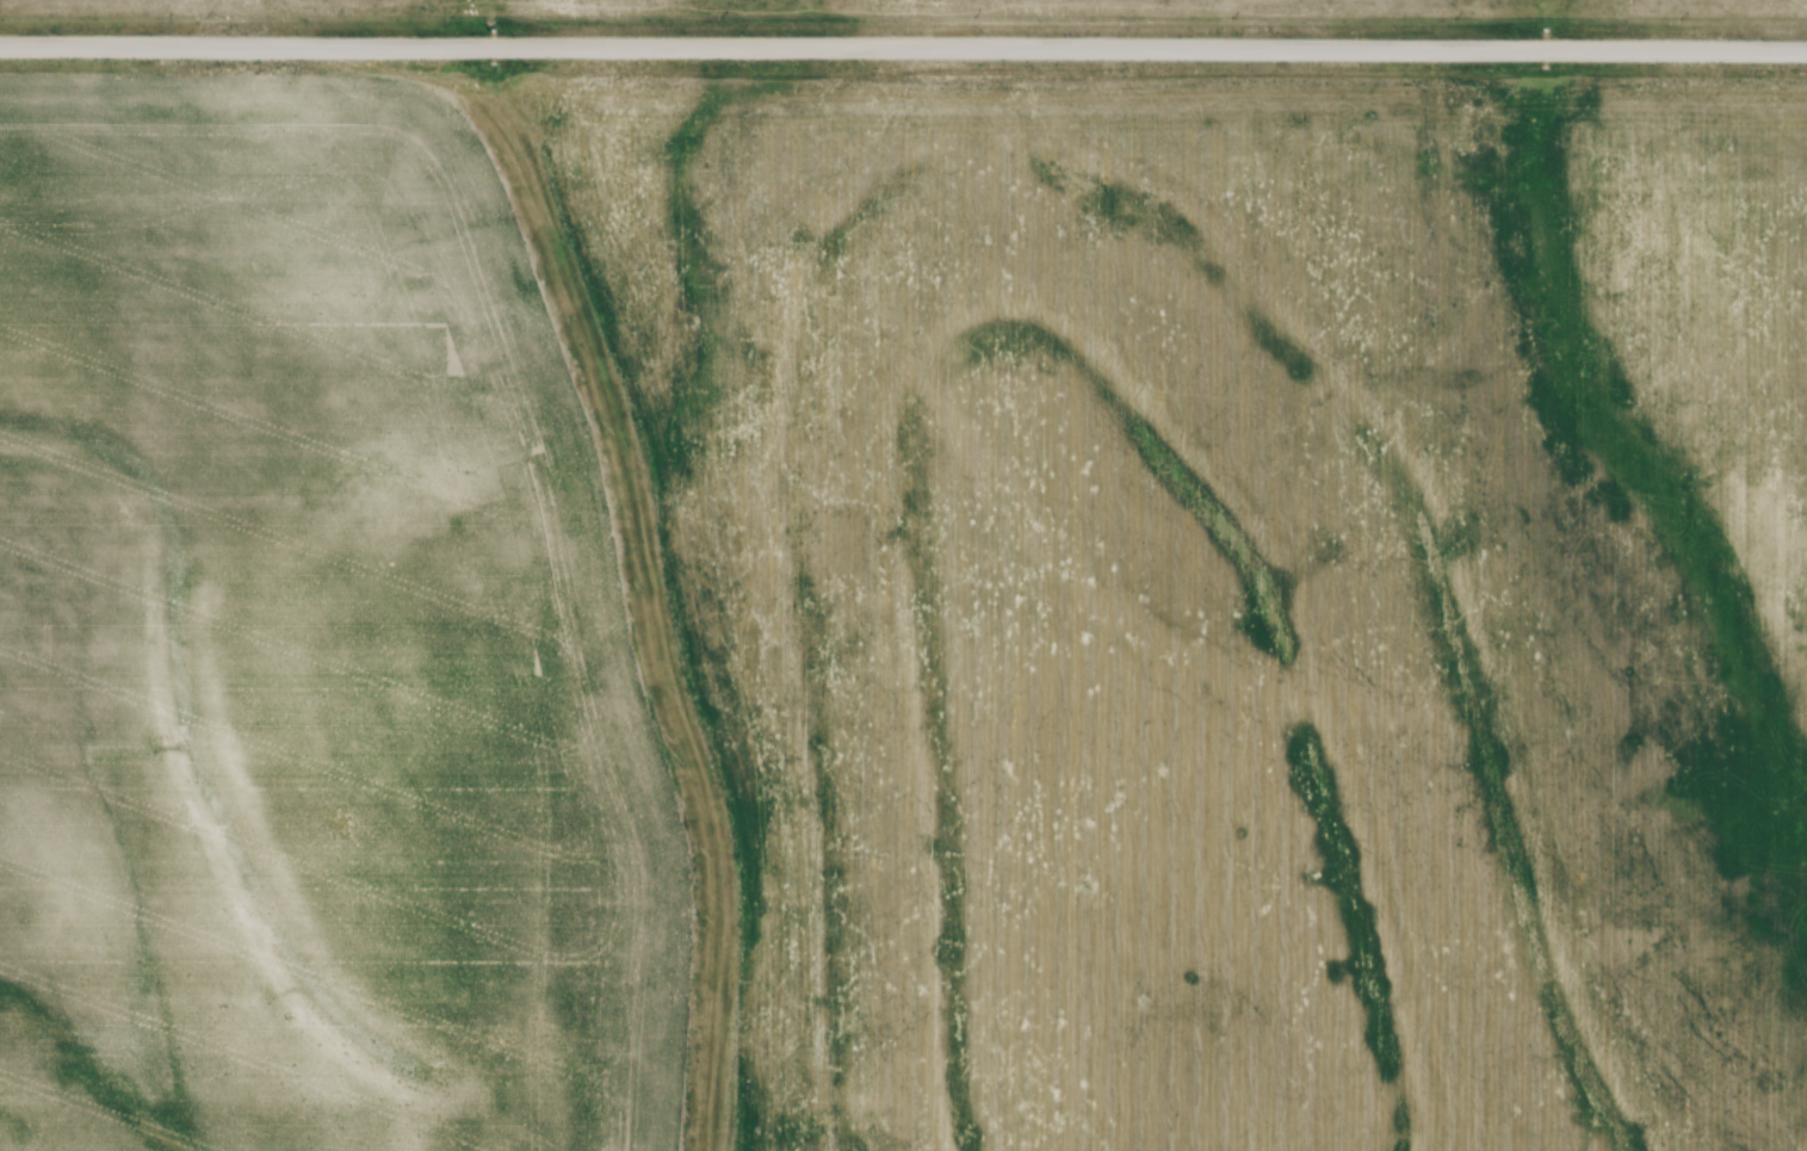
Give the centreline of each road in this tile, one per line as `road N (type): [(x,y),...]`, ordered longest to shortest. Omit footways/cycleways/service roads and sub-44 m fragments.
road 1 (tertiary): [(1806,57),(0,54)]

